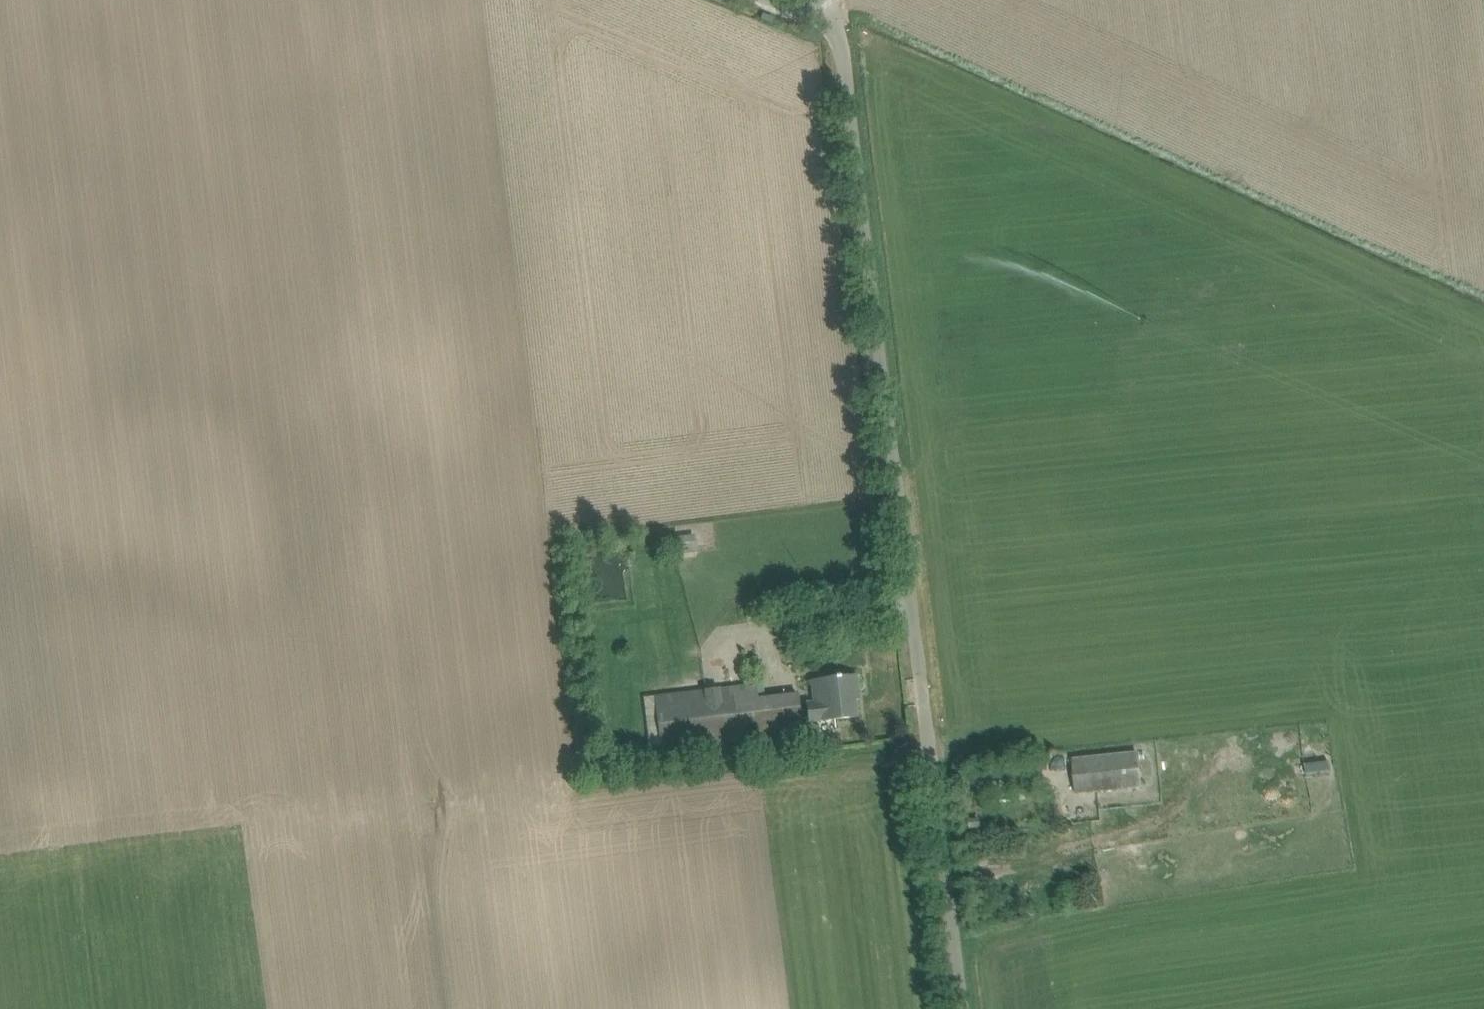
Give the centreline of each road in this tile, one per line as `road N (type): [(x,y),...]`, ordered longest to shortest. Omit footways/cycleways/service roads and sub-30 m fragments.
road 1 (unclassified): [(824,16),(956,1008)]

